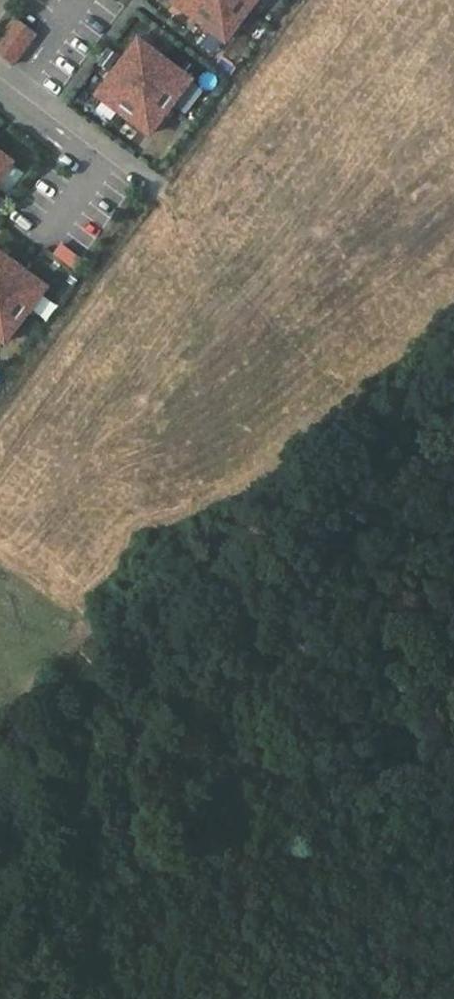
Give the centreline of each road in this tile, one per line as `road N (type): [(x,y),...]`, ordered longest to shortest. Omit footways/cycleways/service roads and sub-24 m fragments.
road 1 (residential): [(0,92),(99,168),(46,238)]

